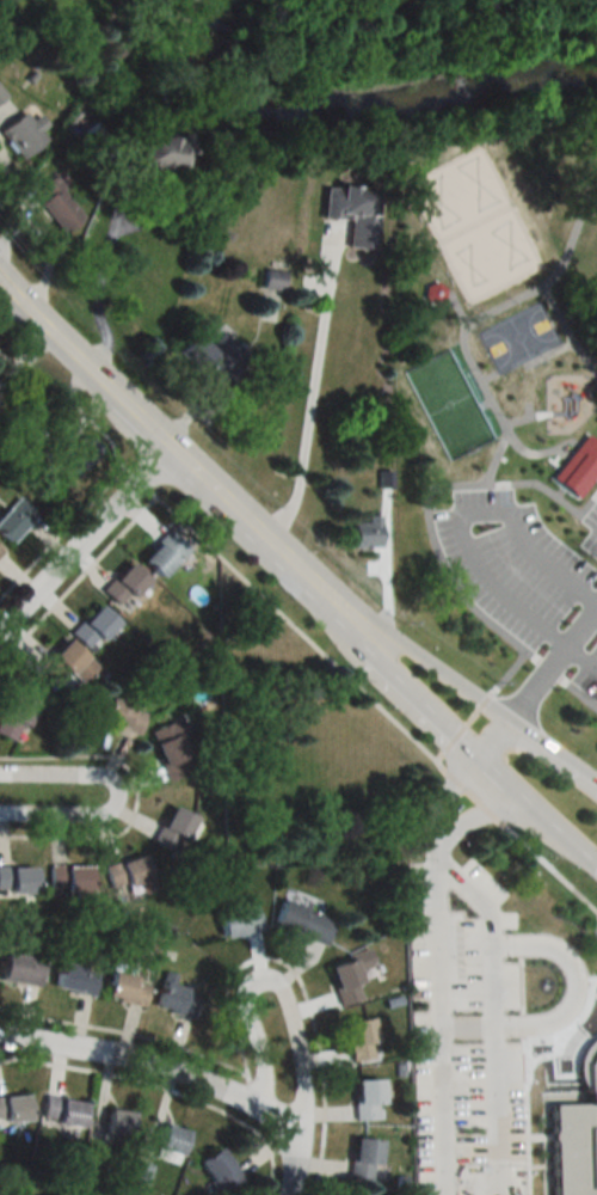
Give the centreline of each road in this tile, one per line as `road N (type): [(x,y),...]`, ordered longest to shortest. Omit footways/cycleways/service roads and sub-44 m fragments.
road 1 (tertiary): [(596,796),(312,586)]
road 2 (residential): [(278,1134),(307,1099),(308,1081),(284,987),(270,976),(254,980),(246,994),(264,1062),(260,1114)]
road 3 (residential): [(278,1134),(260,1114),(203,1083),(103,1054),(0,1039)]
road 4 (residential): [(0,634),(170,442)]
road 5 (residential): [(0,813),(101,809),(117,792),(106,776),(0,777)]
road 6 (tertiary): [(170,442),(312,586)]
road 7 (tertiary): [(359,641),(486,778)]
road 8 (tertiary): [(170,442),(45,324)]
road 9 (tertiary): [(486,778),(596,873)]

